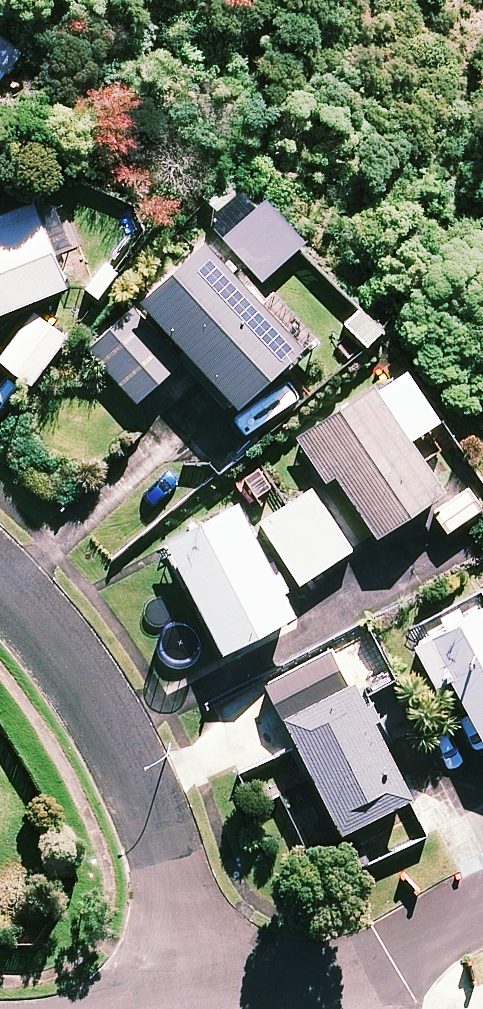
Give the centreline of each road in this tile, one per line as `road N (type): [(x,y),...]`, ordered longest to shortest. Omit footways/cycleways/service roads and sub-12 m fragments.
road 1 (residential): [(0,590),(86,682),(124,750),(152,823),(179,1008)]
road 2 (residential): [(482,906),(411,950),(262,1008)]

